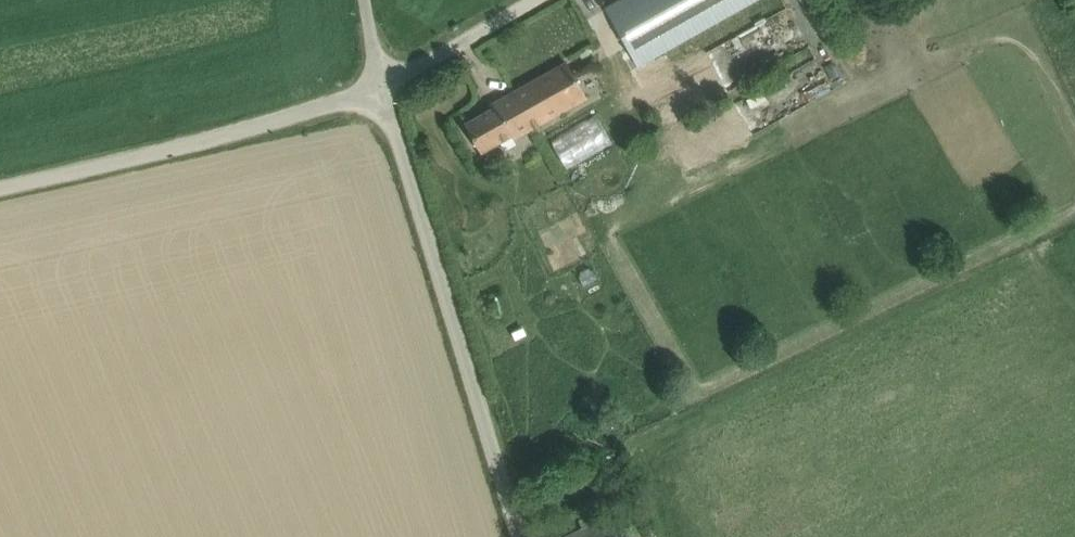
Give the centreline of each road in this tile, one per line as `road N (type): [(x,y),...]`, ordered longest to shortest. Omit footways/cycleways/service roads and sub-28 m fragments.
road 1 (unclassified): [(521,536),(383,85)]
road 2 (unclassified): [(0,190),(227,136),(383,85)]
road 3 (unclassified): [(383,85),(536,0)]

